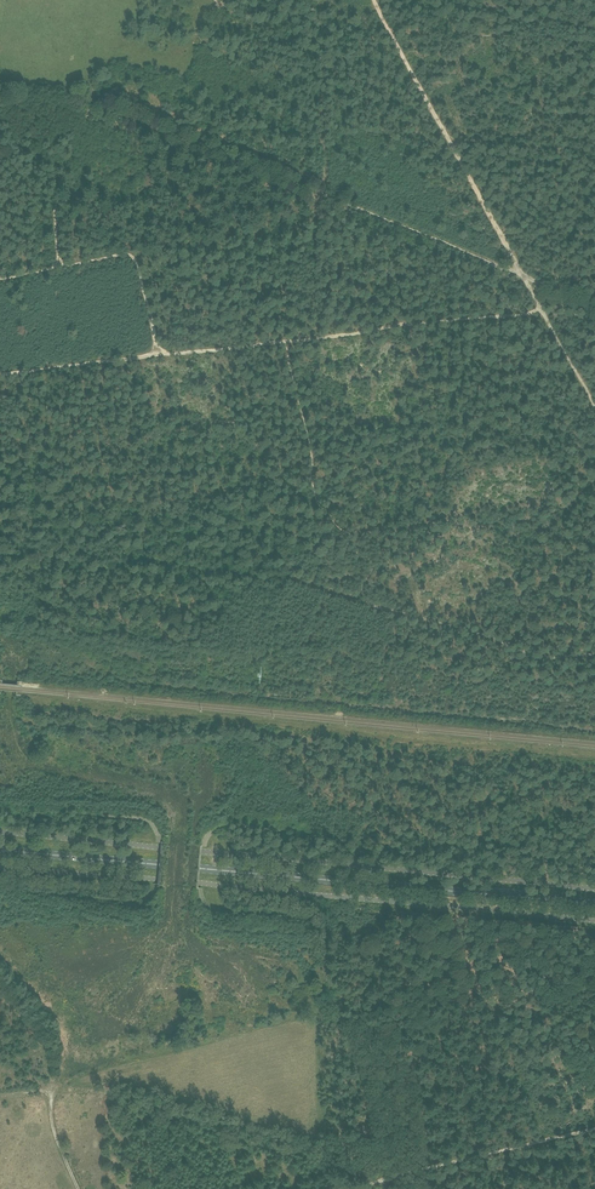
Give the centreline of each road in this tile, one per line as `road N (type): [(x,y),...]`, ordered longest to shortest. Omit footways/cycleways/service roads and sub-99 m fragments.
road 1 (track): [(522,275),(100,106),(61,186),(59,265)]
road 2 (unclassified): [(594,890),(0,832)]
road 3 (unclassified): [(0,866),(594,921)]
road 4 (primary): [(594,905),(0,851)]
road 5 (track): [(51,1100),(60,1085),(125,1081),(309,1134),(318,1111),(368,1119),(376,1126),(385,1188)]
road 6 (track): [(374,0),(522,275)]
road 7 (track): [(287,342),(542,310)]
road 8 (track): [(362,1188),(594,1129)]
road 9 (track): [(156,355),(129,255),(0,279)]
road 10 (track): [(0,374),(156,355)]
road 11 (track): [(0,1095),(48,1094),(78,1188)]
road 12 (track): [(156,355),(287,342)]

